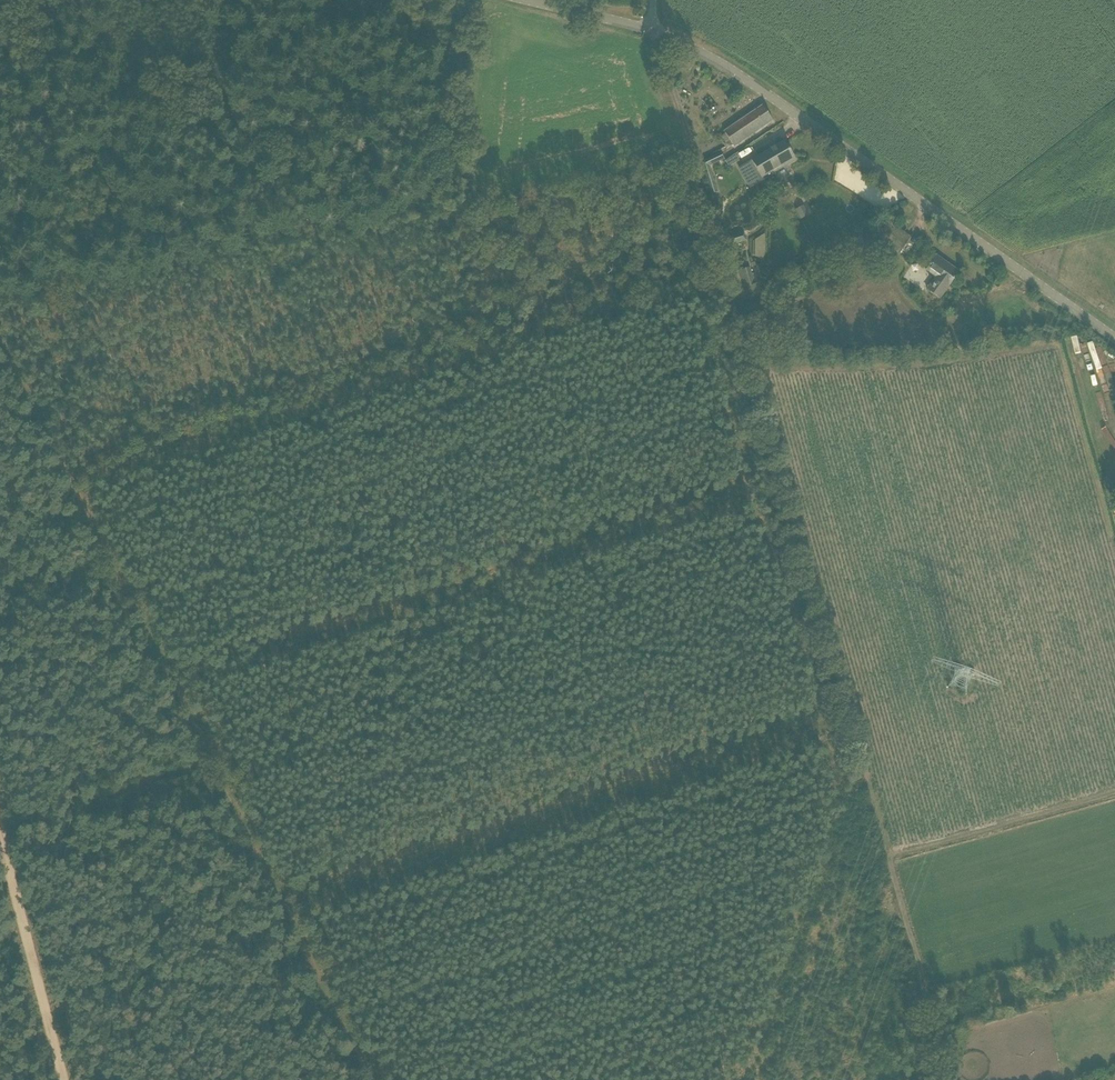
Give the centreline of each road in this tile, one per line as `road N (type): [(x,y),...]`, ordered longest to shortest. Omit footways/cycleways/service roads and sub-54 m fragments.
road 1 (track): [(948,1079),(726,271)]
road 2 (track): [(361,1079),(0,345)]
road 3 (tertiary): [(1114,337),(773,95),(650,29)]
road 4 (track): [(68,1079),(0,809)]
road 5 (track): [(726,271),(650,29)]
road 6 (track): [(0,834),(207,768)]
road 7 (tertiary): [(650,29),(519,0)]

